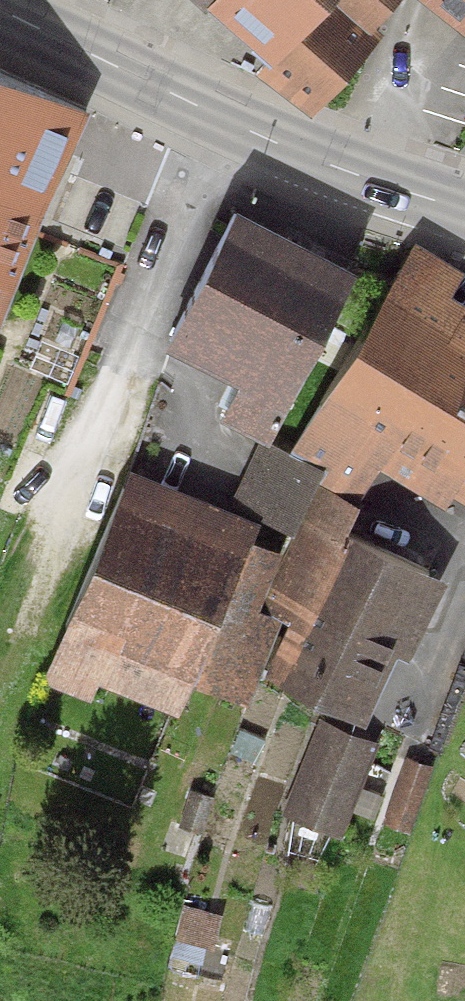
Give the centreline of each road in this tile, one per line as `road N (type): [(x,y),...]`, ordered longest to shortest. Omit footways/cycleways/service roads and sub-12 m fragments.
road 1 (residential): [(235,123),(123,370),(1,675)]
road 2 (secondary): [(0,10),(235,123)]
road 3 (secondary): [(235,123),(464,211)]

